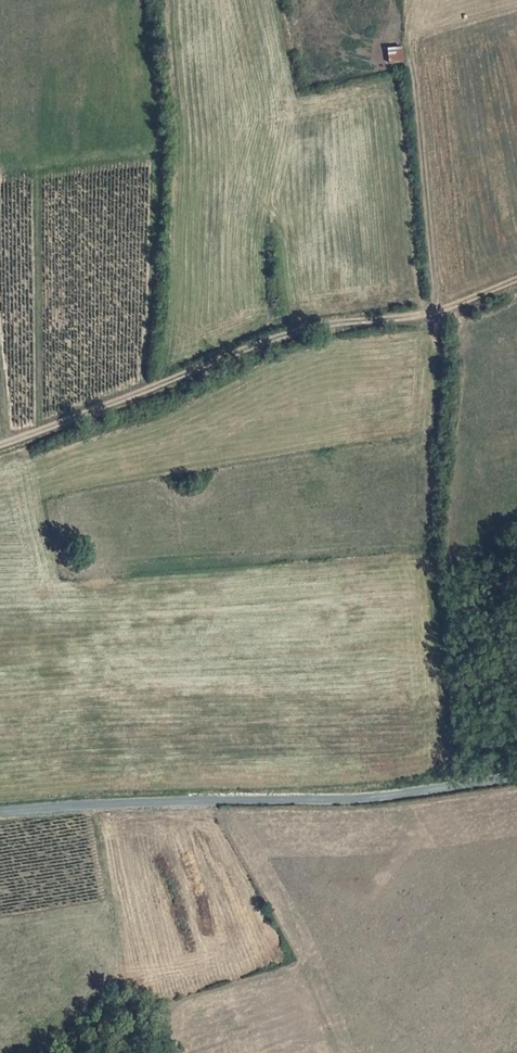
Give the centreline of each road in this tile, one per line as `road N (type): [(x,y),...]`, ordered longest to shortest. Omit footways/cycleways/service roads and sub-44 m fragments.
road 1 (track): [(0,455),(93,424),(279,341),(425,316),(516,281)]
road 2 (tertiary): [(516,776),(363,799),(0,812)]

